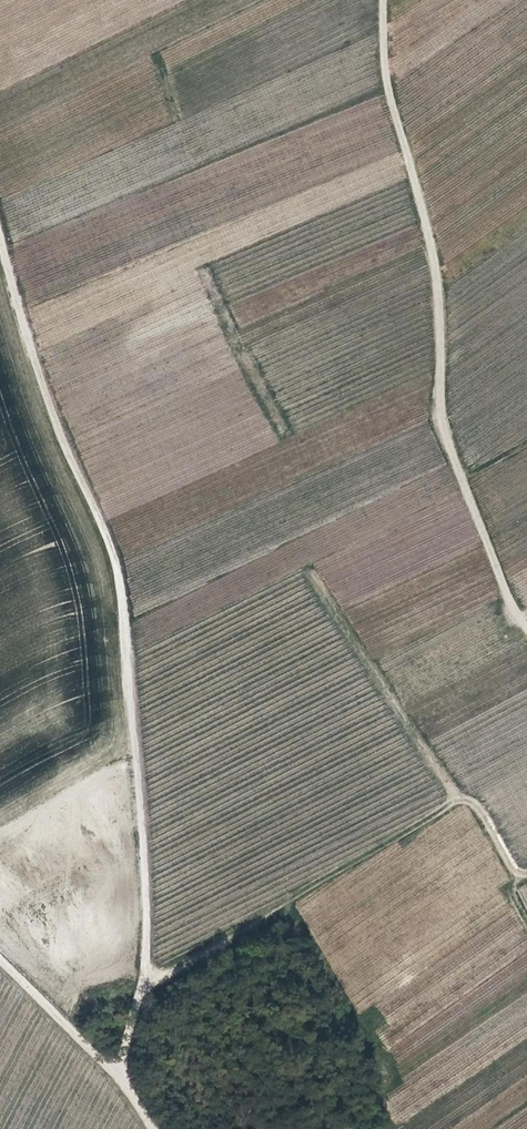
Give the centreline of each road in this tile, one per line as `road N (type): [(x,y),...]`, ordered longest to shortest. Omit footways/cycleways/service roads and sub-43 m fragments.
road 1 (track): [(112,1089),(145,970),(148,899),(127,637),(116,563),(59,430),(0,234)]
road 2 (track): [(383,0),(391,103),(440,287),(442,422),(526,630)]
road 3 (unclassified): [(0,963),(145,1128)]

